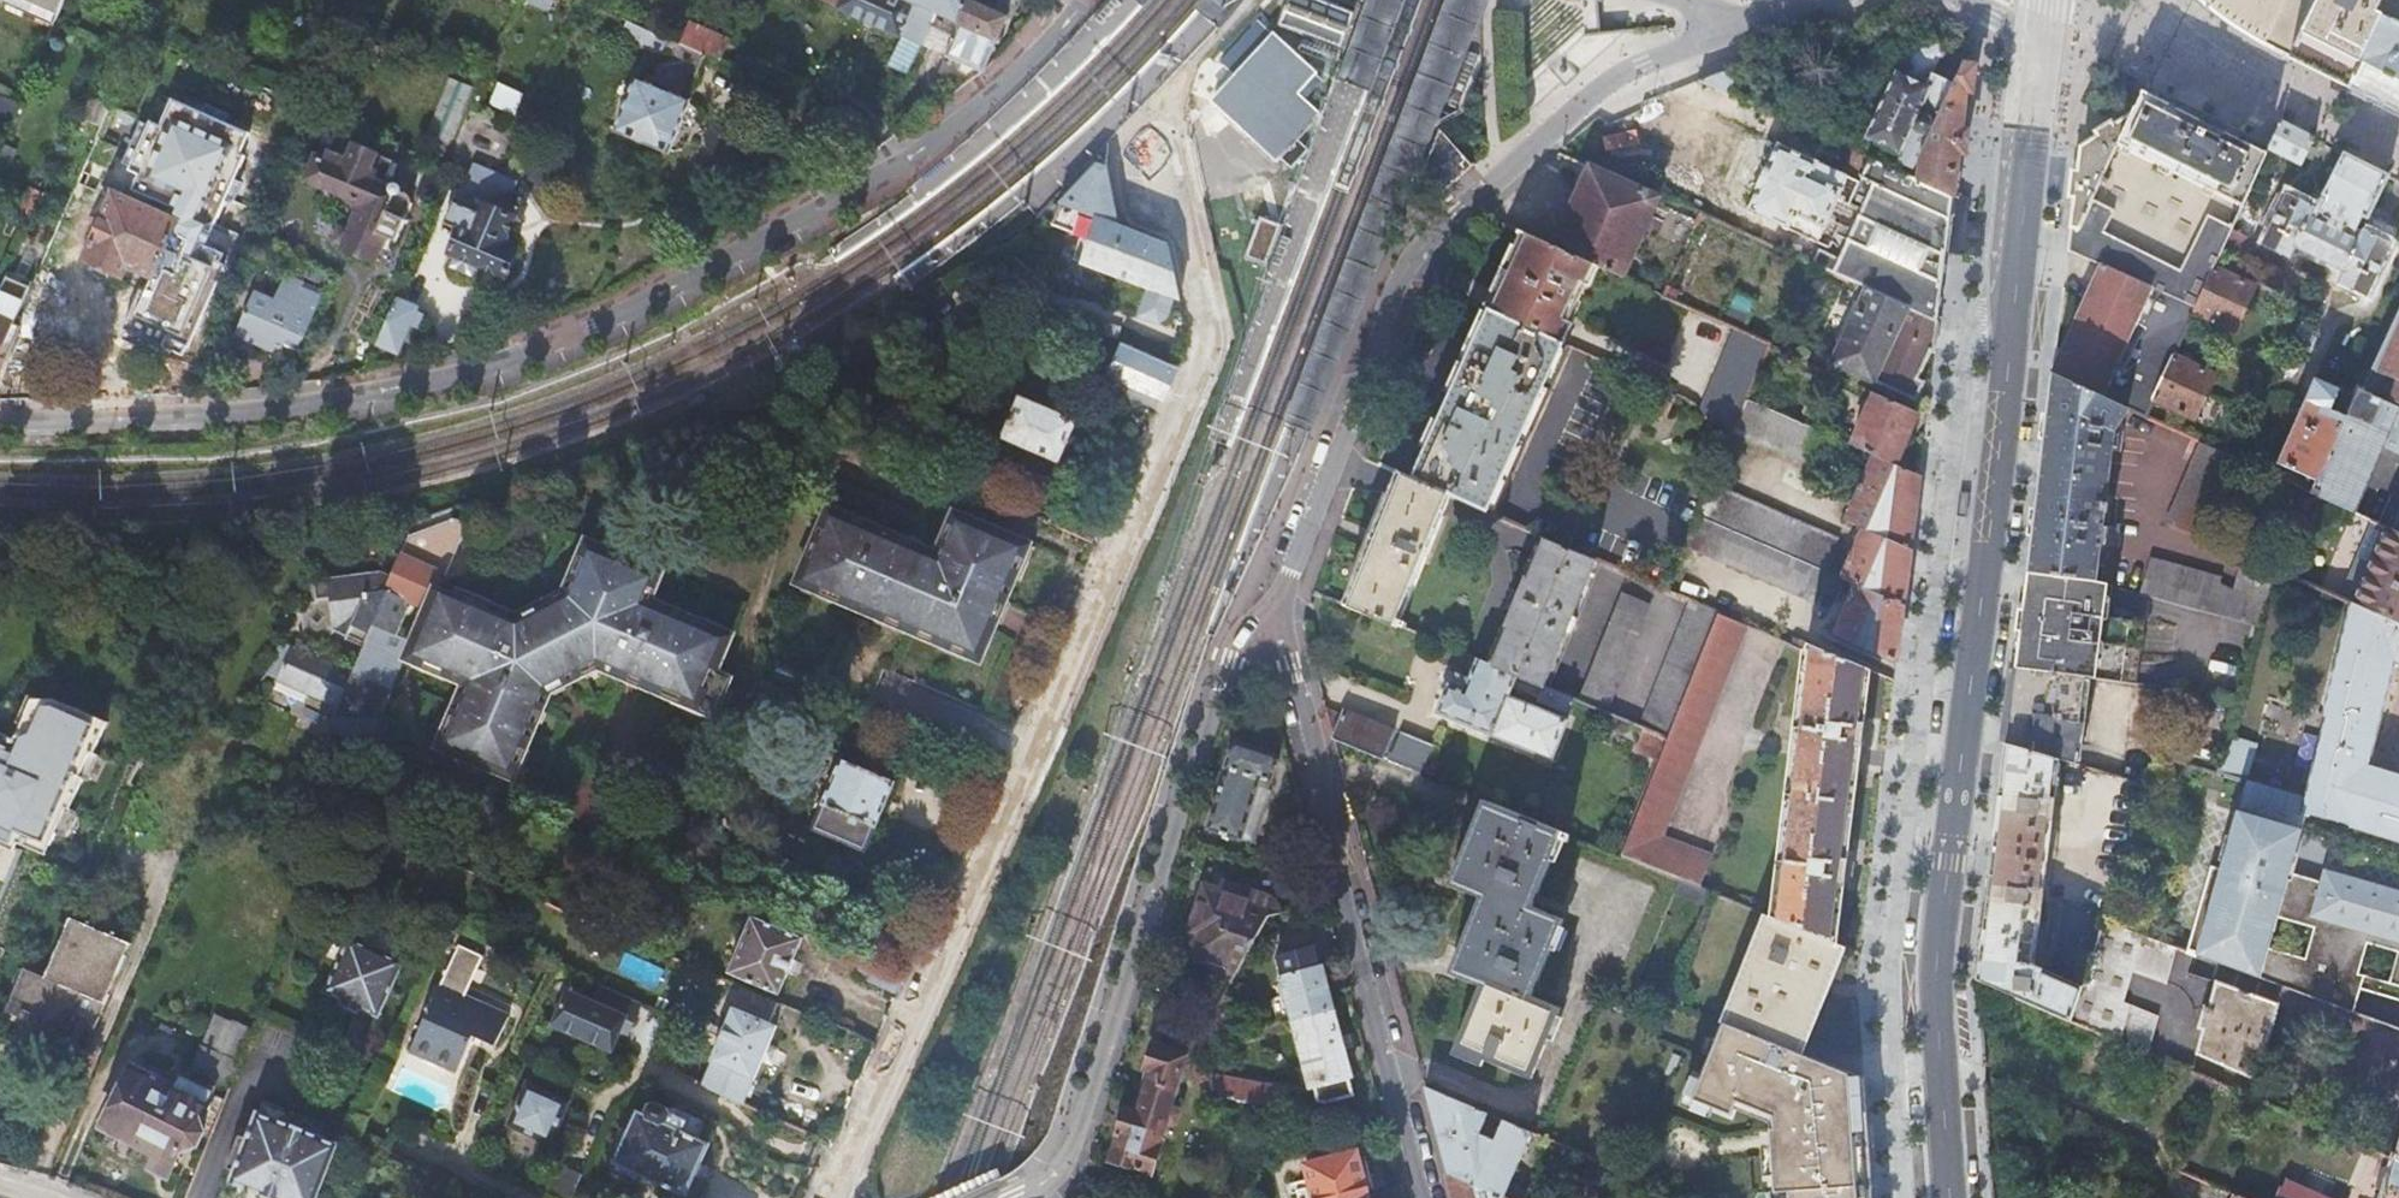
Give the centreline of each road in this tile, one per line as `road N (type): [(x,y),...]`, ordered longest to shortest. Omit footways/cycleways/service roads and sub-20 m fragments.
road 1 (residential): [(1079,0),(1001,79),(868,181),(586,331),(429,380),(312,403),(0,423)]
road 2 (residential): [(834,1197),(1203,374),(1210,331),(1205,291),(1164,145)]
road 3 (residential): [(2006,298),(1958,391),(1890,962),(1903,1197)]
road 4 (primary): [(2006,298),(1999,452),(1937,962),(1950,1197)]
road 5 (residential): [(1287,579),(1391,308),(1439,229),(1619,75),(1756,22)]
road 6 (residential): [(1021,1197),(1064,1172),(1234,644),(1287,579)]
road 7 (residential): [(1429,1197),(1309,740),(1282,621),(1287,579)]
road 8 (primary): [(2036,26),(2006,298)]

